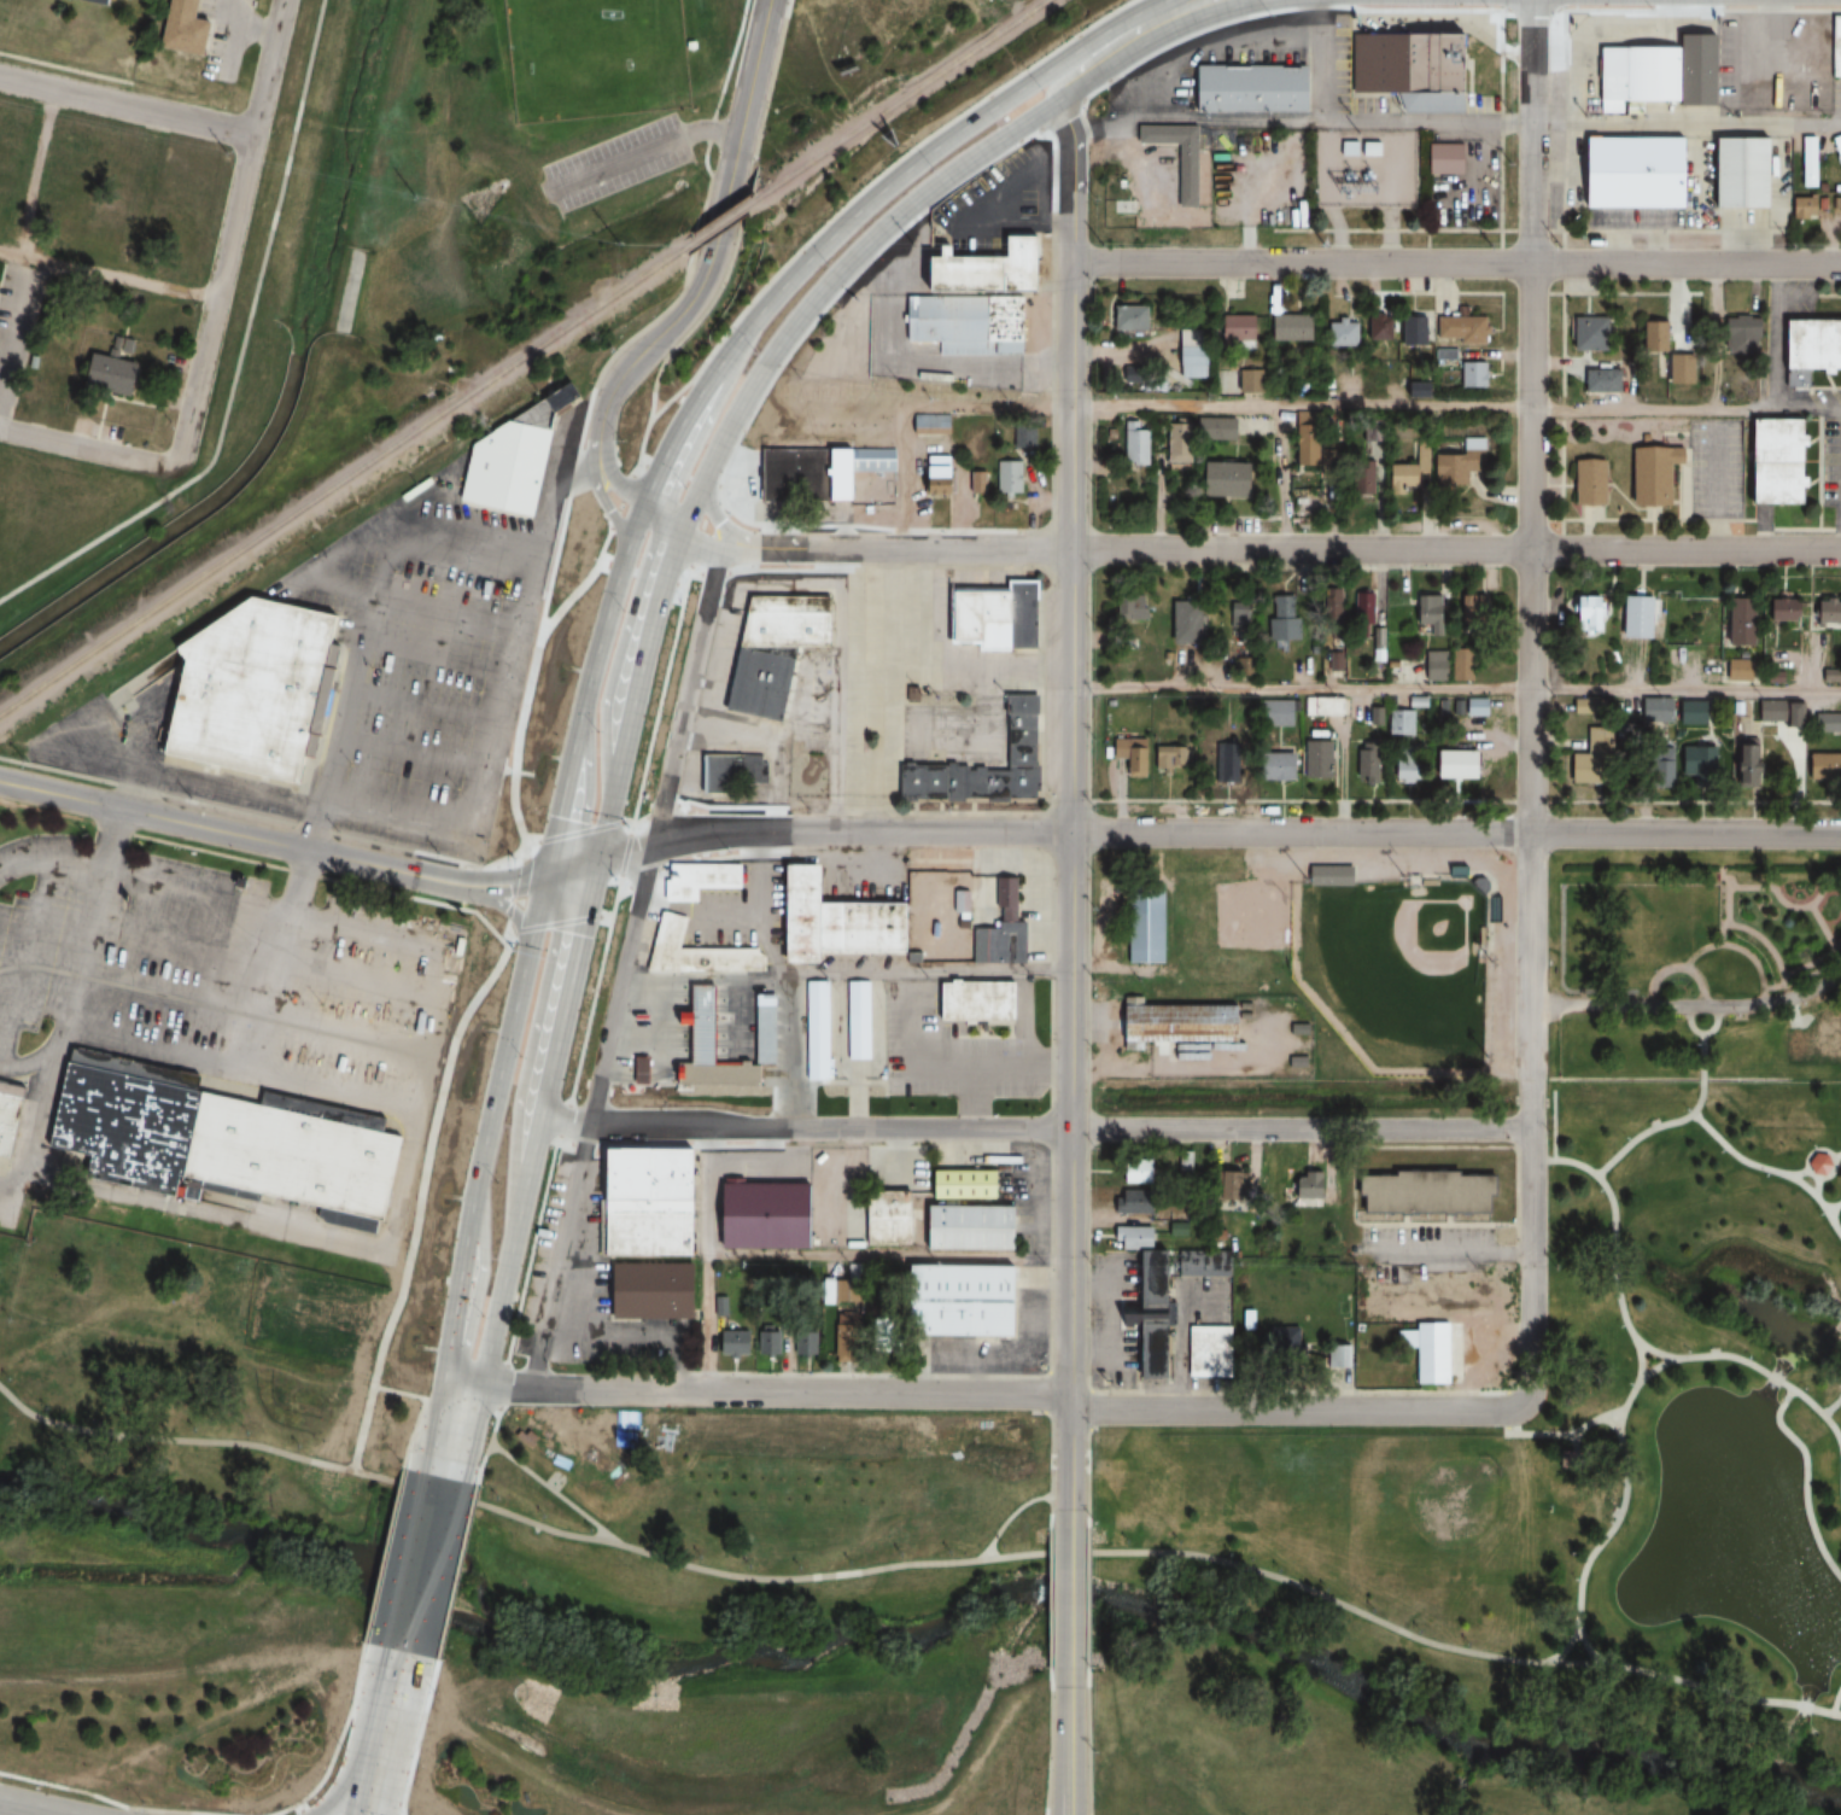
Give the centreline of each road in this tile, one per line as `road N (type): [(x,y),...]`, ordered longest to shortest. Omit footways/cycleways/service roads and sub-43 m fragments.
road 1 (residential): [(1525,1402),(1535,1384),(1535,0)]
road 2 (residential): [(581,863),(731,835),(1840,834)]
road 3 (residential): [(723,549),(1840,550)]
road 4 (residential): [(1070,1127),(1074,128),(1050,87)]
road 5 (residential): [(522,1127),(1532,1132)]
road 6 (residential): [(1074,262),(1840,265)]
road 7 (residential): [(463,1384),(1071,1395)]
road 8 (tertiary): [(601,484),(598,427),(610,387),(682,308),(708,255),(769,0)]
road 9 (residential): [(495,885),(404,873),(0,781)]
road 10 (residential): [(171,463),(183,439),(283,0)]
road 11 (residential): [(1071,1411),(1492,1412),(1525,1402)]
road 12 (primary): [(740,377),(794,300),(889,200),(1050,87)]
road 13 (residential): [(1071,1411),(1070,1127)]
road 14 (residential): [(252,134),(0,77)]
road 15 (primary): [(446,1457),(399,1669)]
road 16 (primary): [(399,1669),(364,1693),(338,1794),(317,1814)]
road 17 (residential): [(171,463),(0,430)]
road 18 (primary): [(601,484),(626,578),(631,642)]
road 19 (residential): [(1070,1524),(1069,1685)]
road 20 (primary): [(581,863),(548,1017)]
road 21 (primary): [(496,1239),(463,1384)]
road 22 (primary): [(367,1814),(399,1669)]
road 23 (primary): [(495,885),(539,940),(548,1017)]
road 24 (primary): [(1050,87),(1169,13)]
road 25 (tertiary): [(1069,1685),(1068,1814)]

